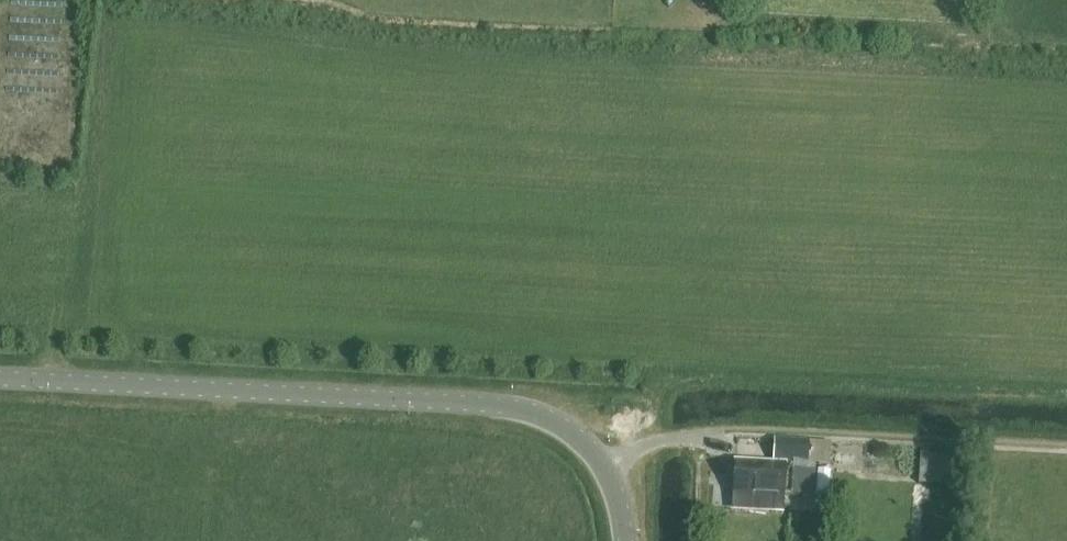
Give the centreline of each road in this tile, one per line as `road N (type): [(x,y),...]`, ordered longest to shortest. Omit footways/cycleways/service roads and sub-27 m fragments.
road 1 (tertiary): [(608,469),(565,428),(528,410),(0,377)]
road 2 (track): [(1066,446),(725,431)]
road 3 (unclassified): [(725,431),(655,441),(608,469)]

